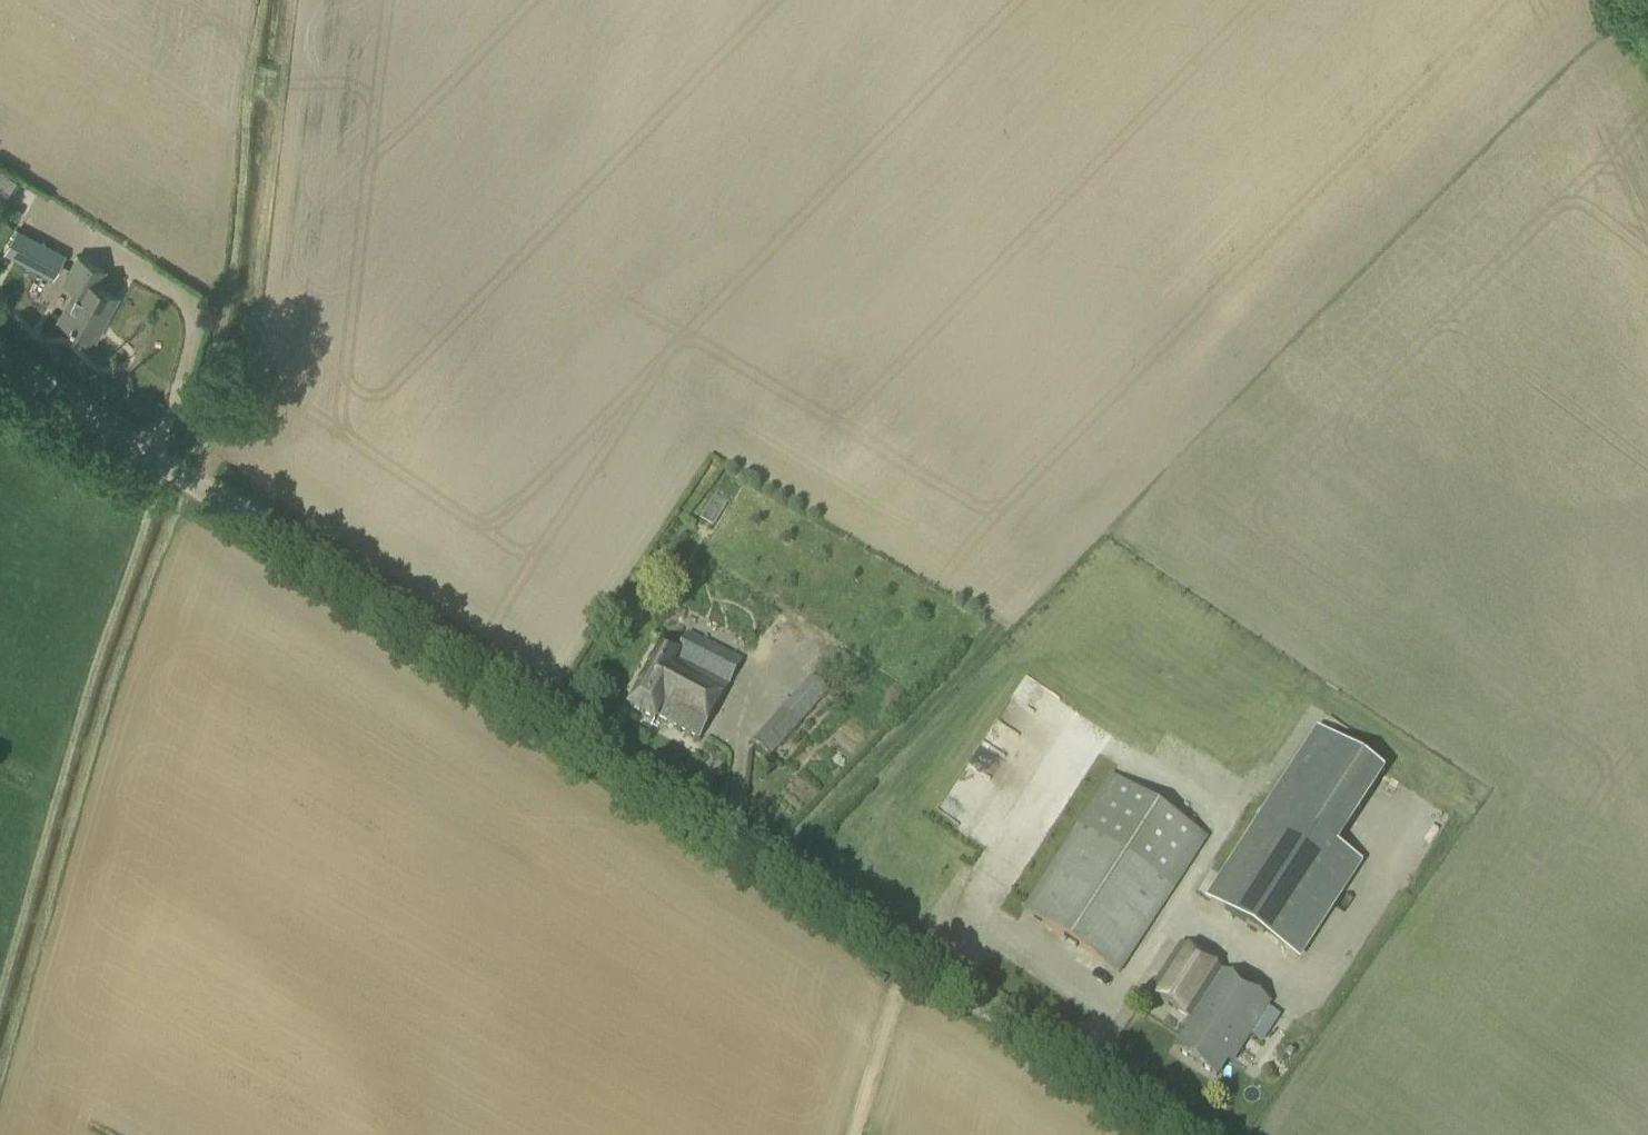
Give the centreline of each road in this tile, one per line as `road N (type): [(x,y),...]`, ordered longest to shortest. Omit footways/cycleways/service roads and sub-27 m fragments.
road 1 (unclassified): [(1185,1134),(0,366)]
road 2 (track): [(855,1134),(885,1018),(917,961)]

